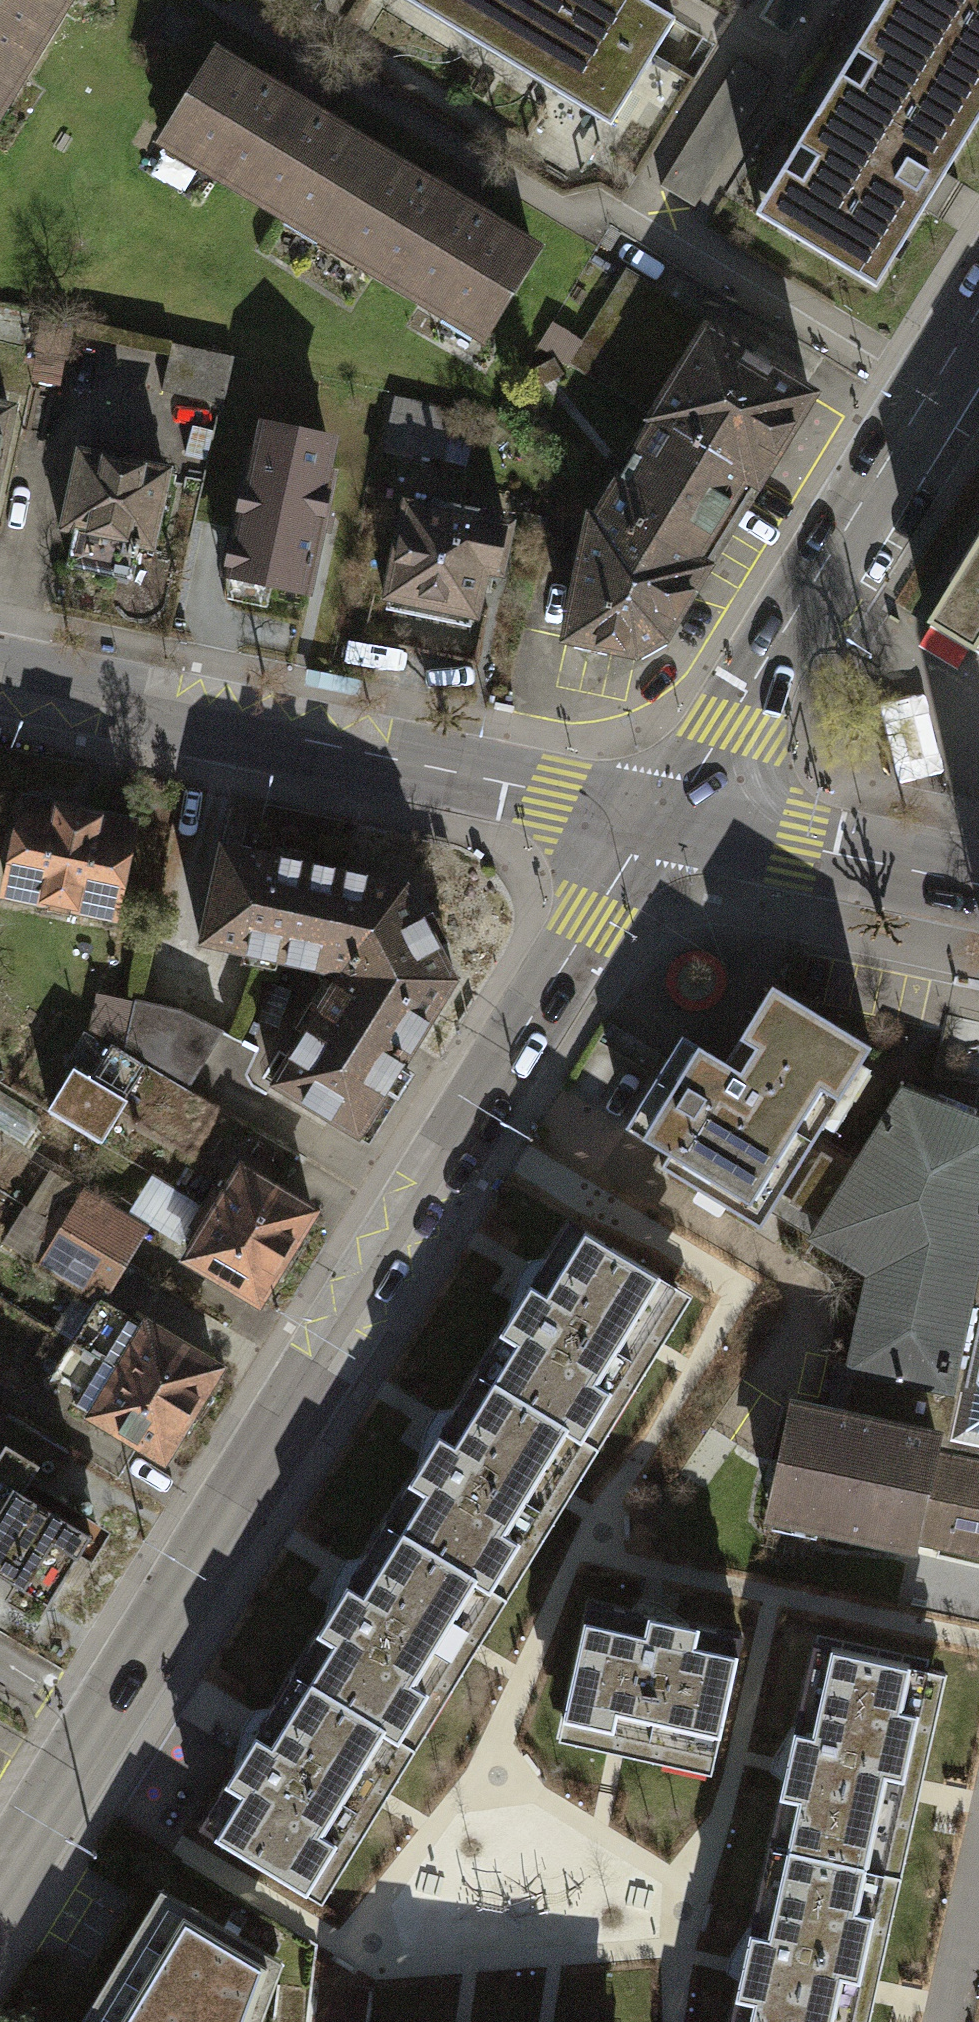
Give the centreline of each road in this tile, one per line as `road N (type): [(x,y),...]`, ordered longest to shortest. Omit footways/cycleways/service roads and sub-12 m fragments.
road 1 (residential): [(664,814),(436,1166),(0,1890)]
road 2 (residential): [(0,673),(664,814)]
road 3 (residential): [(978,305),(664,814)]
road 4 (residential): [(664,814),(978,882)]

